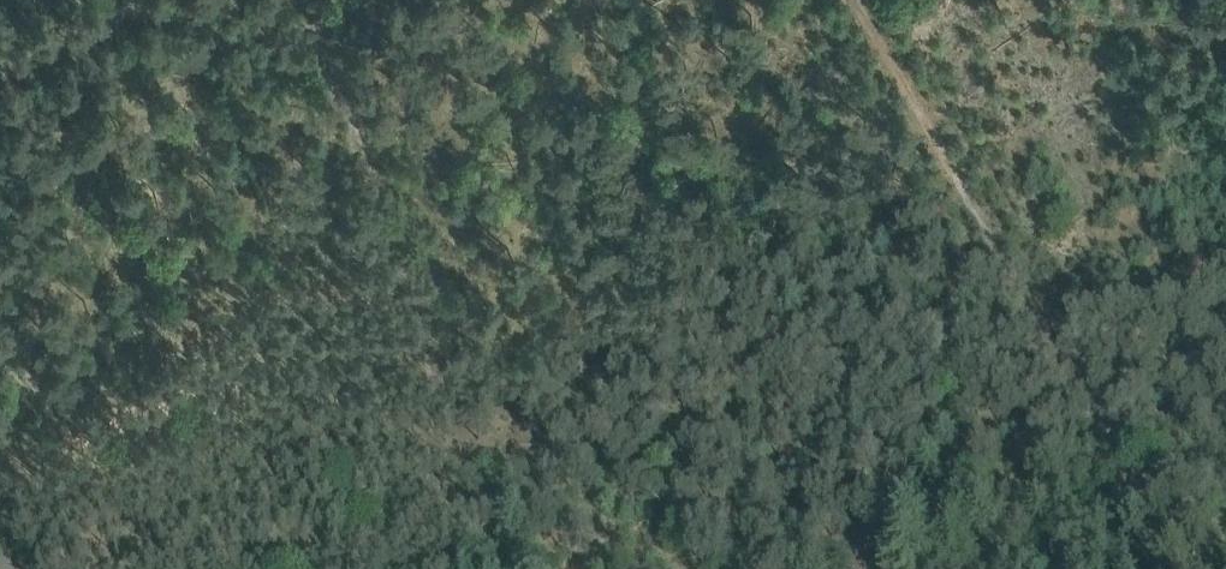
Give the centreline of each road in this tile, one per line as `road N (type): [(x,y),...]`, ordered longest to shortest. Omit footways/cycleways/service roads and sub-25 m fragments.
road 1 (track): [(0,69),(155,0)]

